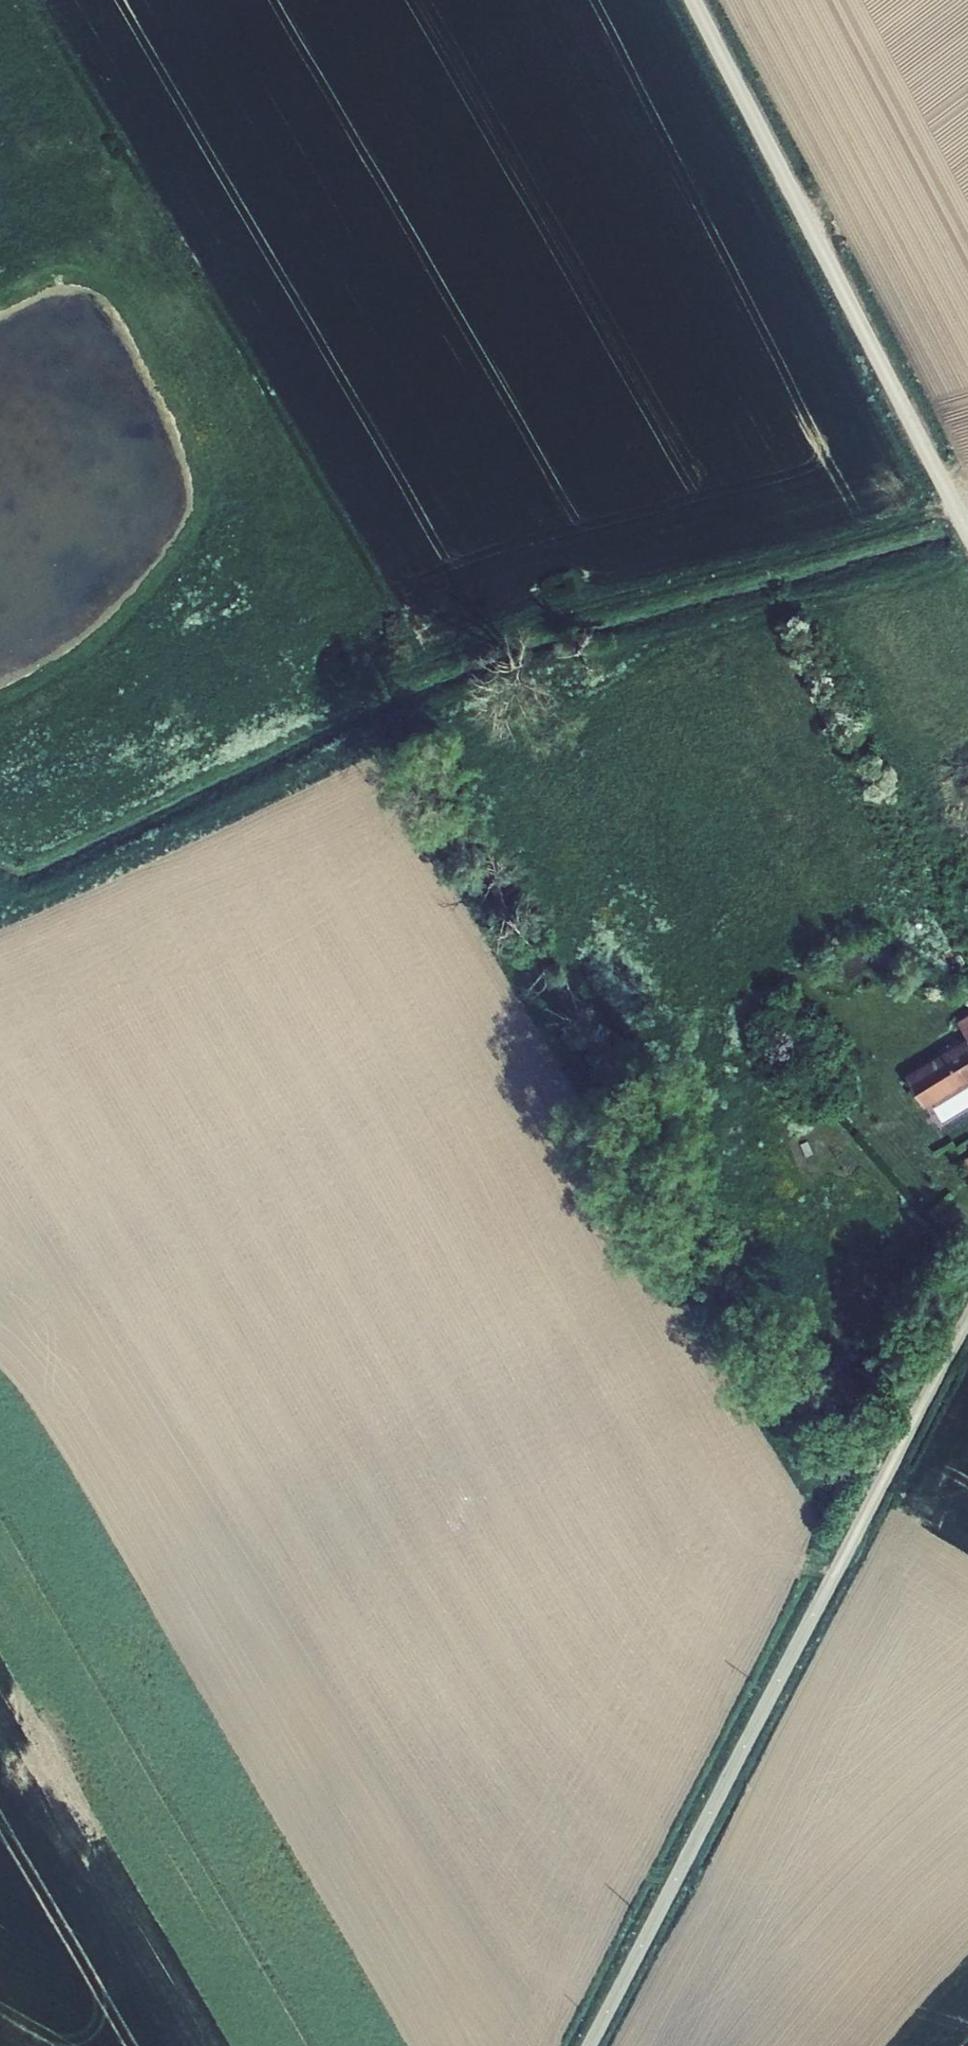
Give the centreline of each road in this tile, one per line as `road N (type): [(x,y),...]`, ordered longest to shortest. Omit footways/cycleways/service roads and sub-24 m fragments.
road 1 (unclassified): [(588,2045),(967,1320)]
road 2 (unclassified): [(967,530),(694,0)]

